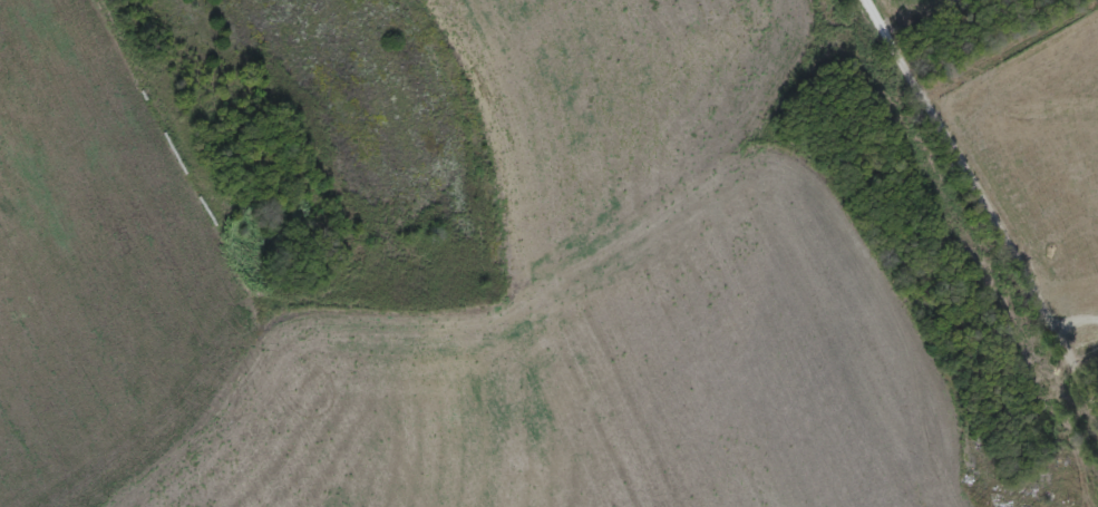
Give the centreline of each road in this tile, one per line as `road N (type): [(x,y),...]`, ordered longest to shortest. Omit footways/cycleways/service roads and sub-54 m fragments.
road 1 (residential): [(1097,391),(868,0)]

